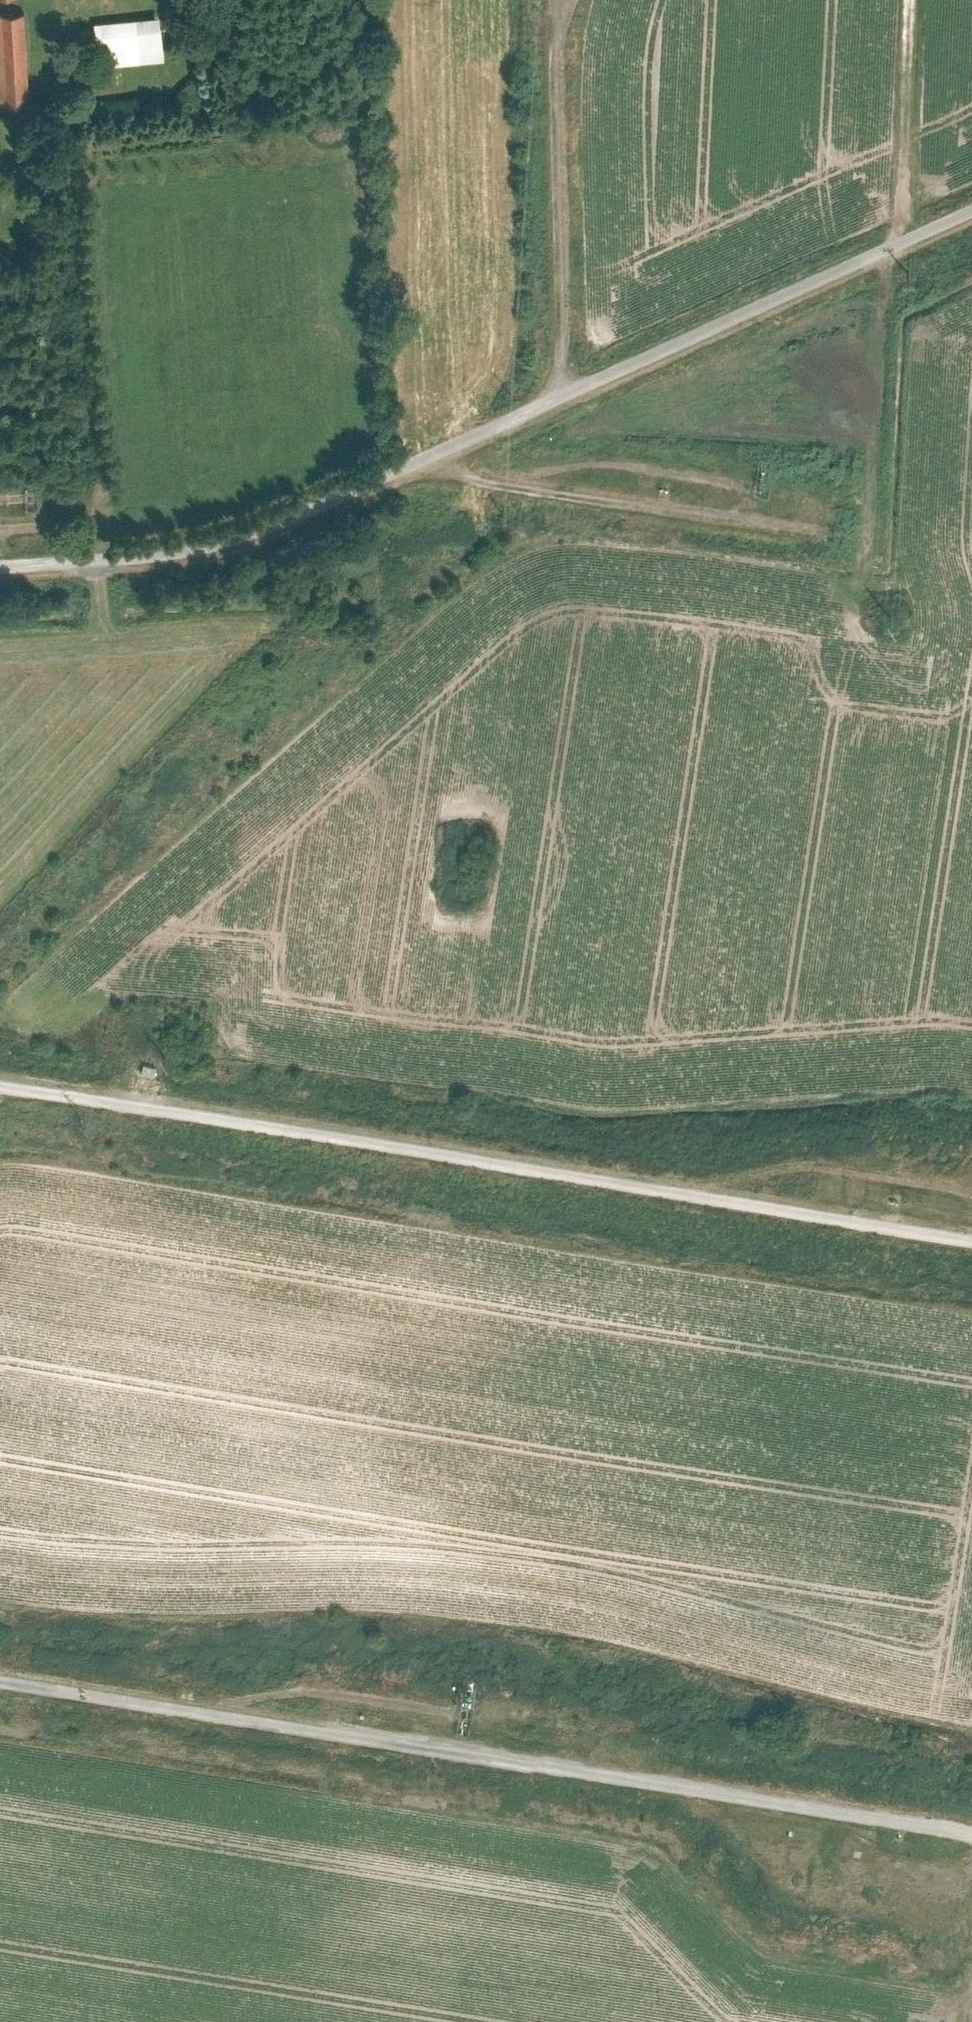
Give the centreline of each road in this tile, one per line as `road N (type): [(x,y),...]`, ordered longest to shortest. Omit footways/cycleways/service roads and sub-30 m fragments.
road 1 (track): [(0,565),(129,559),(232,539),(971,208)]
road 2 (track): [(0,1670),(971,1829)]
road 3 (track): [(971,1230),(0,1079)]
road 4 (track): [(558,398),(556,0)]
road 5 (track): [(401,469),(759,525)]

